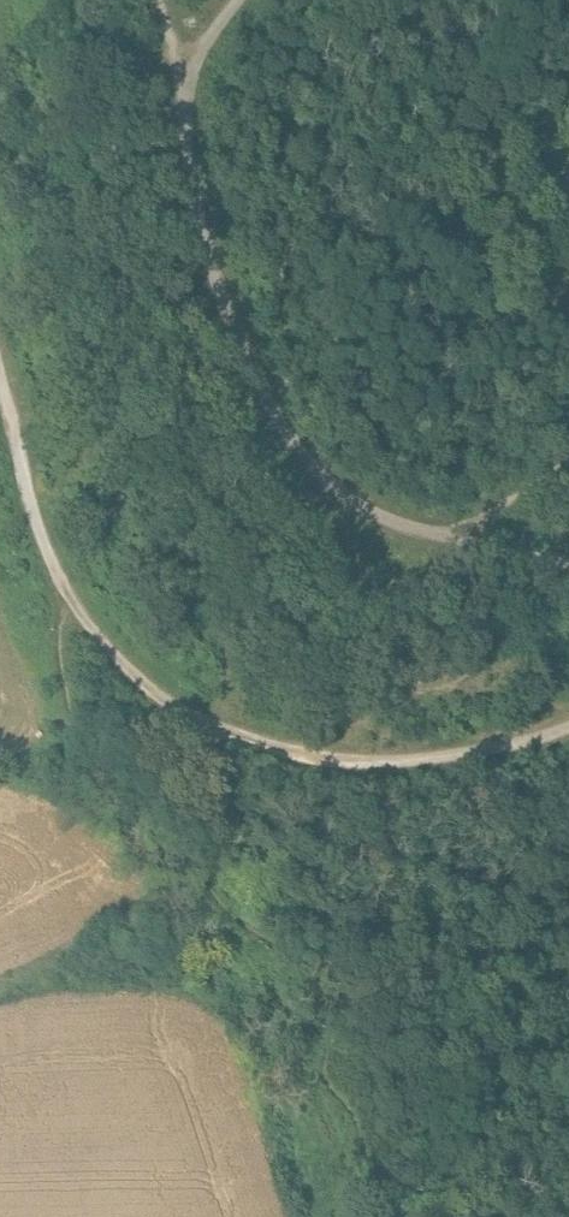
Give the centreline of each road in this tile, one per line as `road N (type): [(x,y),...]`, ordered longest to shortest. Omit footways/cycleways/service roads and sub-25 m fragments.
road 1 (track): [(568,726),(518,744),(369,764),(280,751),(207,726),(137,679),(65,590),(19,470),(0,390)]
road 2 (track): [(456,536),(382,516),(335,487),(302,457),(273,412),(216,268),(194,180),(185,89)]
road 3 (track): [(568,450),(456,536)]

